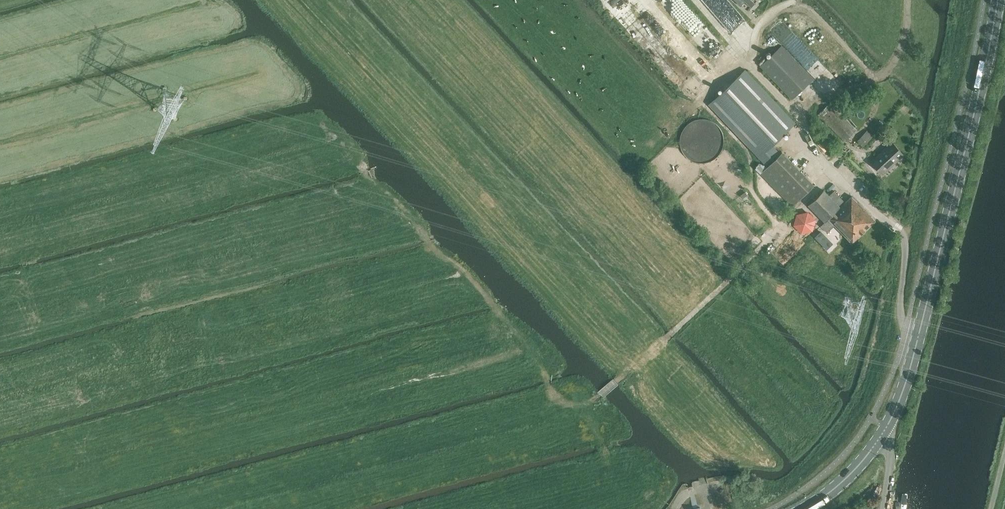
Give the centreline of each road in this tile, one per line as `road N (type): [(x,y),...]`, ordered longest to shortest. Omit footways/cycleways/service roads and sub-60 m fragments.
road 1 (primary): [(886,429),(913,353),(998,0)]
road 2 (track): [(581,407),(837,172)]
road 3 (track): [(912,0),(874,111),(830,166)]
road 4 (track): [(530,349),(561,405),(581,407),(611,461)]

